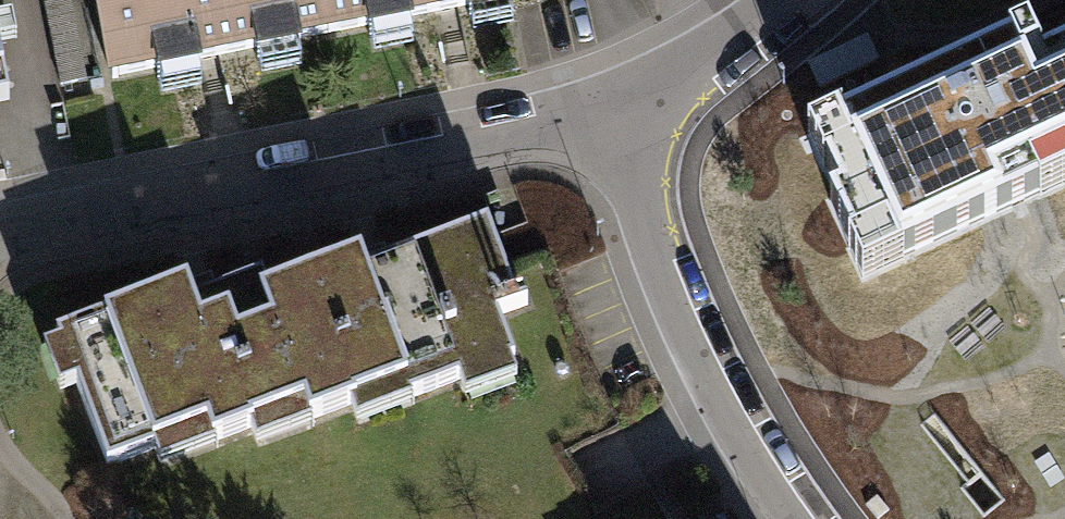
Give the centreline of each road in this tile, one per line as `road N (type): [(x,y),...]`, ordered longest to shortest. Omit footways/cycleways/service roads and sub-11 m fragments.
road 1 (residential): [(0,249),(617,121)]
road 2 (residential): [(617,121),(664,286),(741,445),(798,518)]
road 3 (residential): [(617,121),(789,0)]

